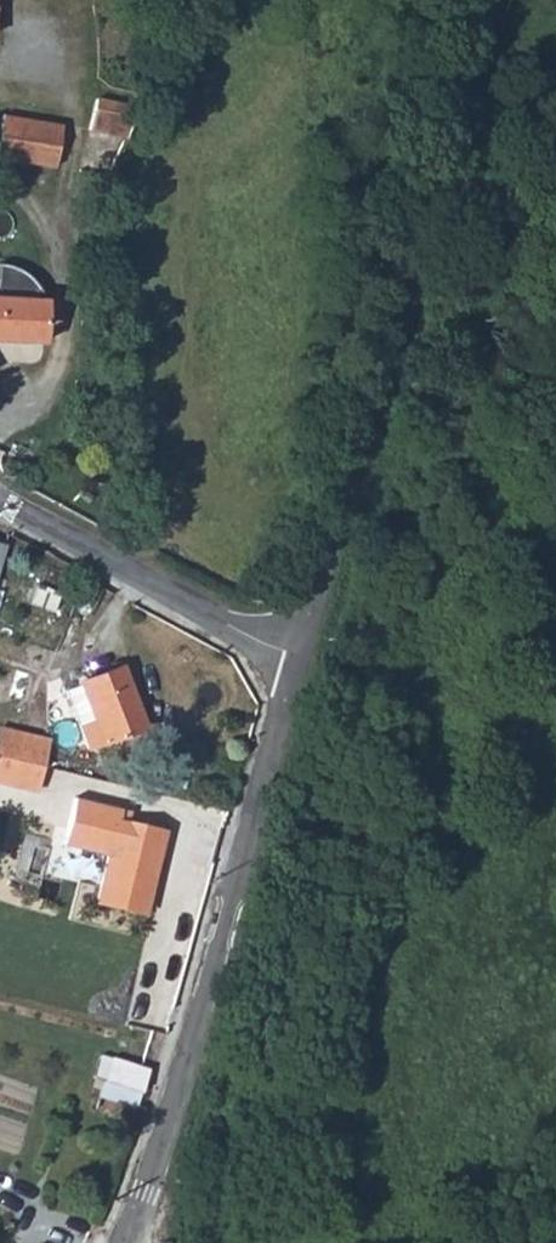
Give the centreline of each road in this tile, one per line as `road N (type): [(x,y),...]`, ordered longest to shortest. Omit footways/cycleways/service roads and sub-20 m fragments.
road 1 (unclassified): [(497,0),(302,656)]
road 2 (unclassified): [(302,656),(143,1195),(120,1242)]
road 3 (residential): [(0,497),(302,656)]

